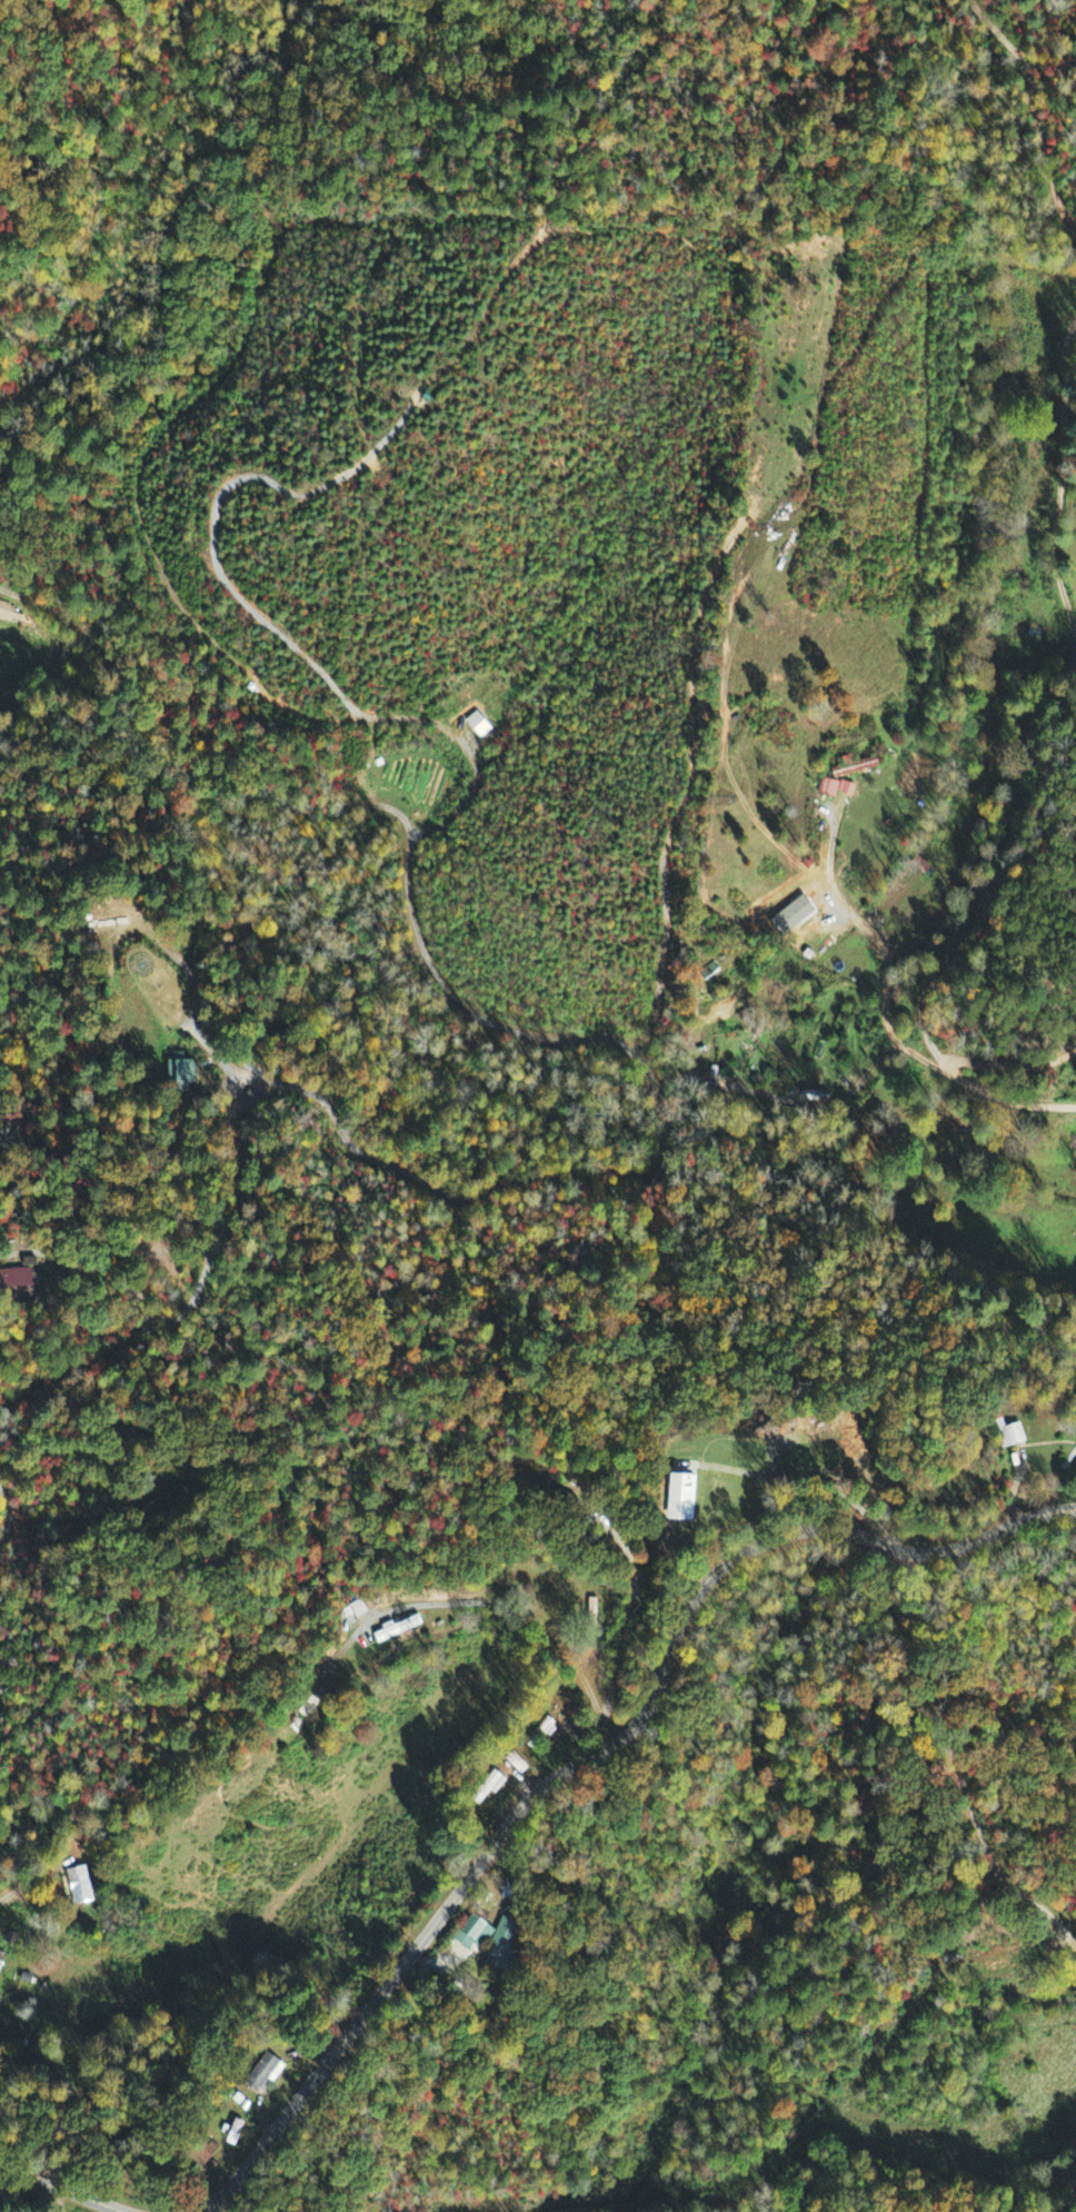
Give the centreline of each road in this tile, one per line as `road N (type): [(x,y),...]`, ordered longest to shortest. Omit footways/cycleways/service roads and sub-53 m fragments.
road 1 (residential): [(1075,1512),(1040,1512),(944,1553),(895,1555),(826,1529),(775,1532),(719,1566),(688,1605),(656,1706),(632,1739),(565,1775),(524,1815),(411,1972),(228,2198),(201,2211)]
road 2 (residential): [(1075,1106),(1006,1100),(965,1085),(945,1069),(921,1012),(925,989),(987,912),(1007,861),(1032,731),(1074,647),(1058,548),(1066,361),(1075,339)]
road 3 (residential): [(1075,229),(1036,116),(1033,58),(965,0)]
road 4 (residential): [(133,2211),(41,2175),(0,2172)]

